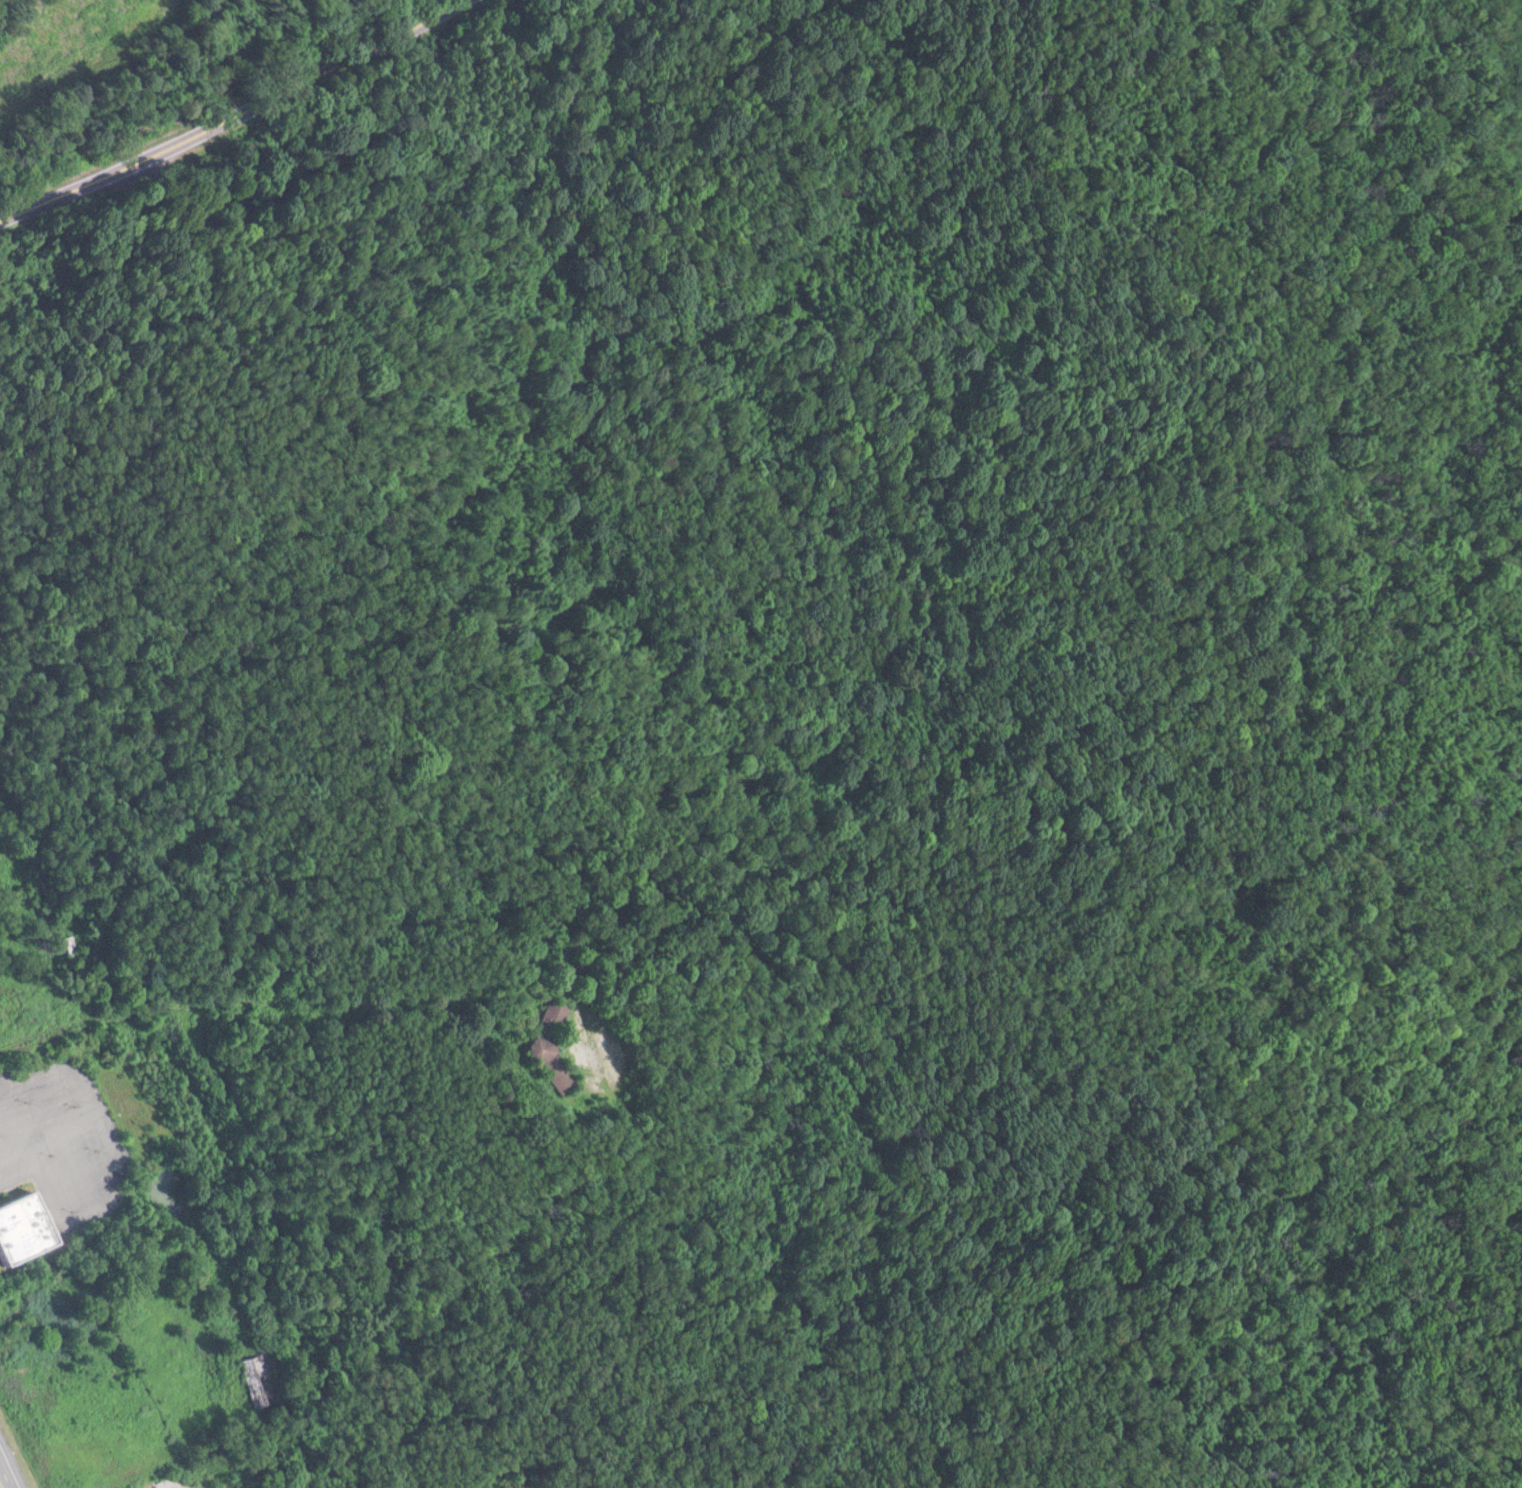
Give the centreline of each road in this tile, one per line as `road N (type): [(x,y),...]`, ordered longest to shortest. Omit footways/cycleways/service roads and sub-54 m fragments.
road 1 (secondary): [(0,222),(193,138),(465,0)]

